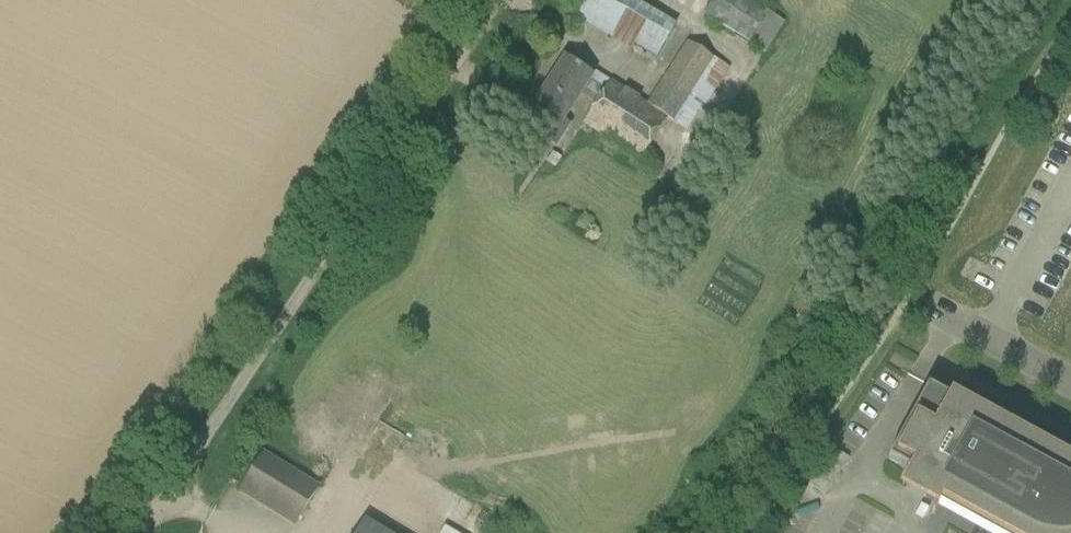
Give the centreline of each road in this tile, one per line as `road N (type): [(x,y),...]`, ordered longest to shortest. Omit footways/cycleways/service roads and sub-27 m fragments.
road 1 (unclassified): [(141,532),(496,0)]
road 2 (unclassified): [(1070,384),(943,315)]

